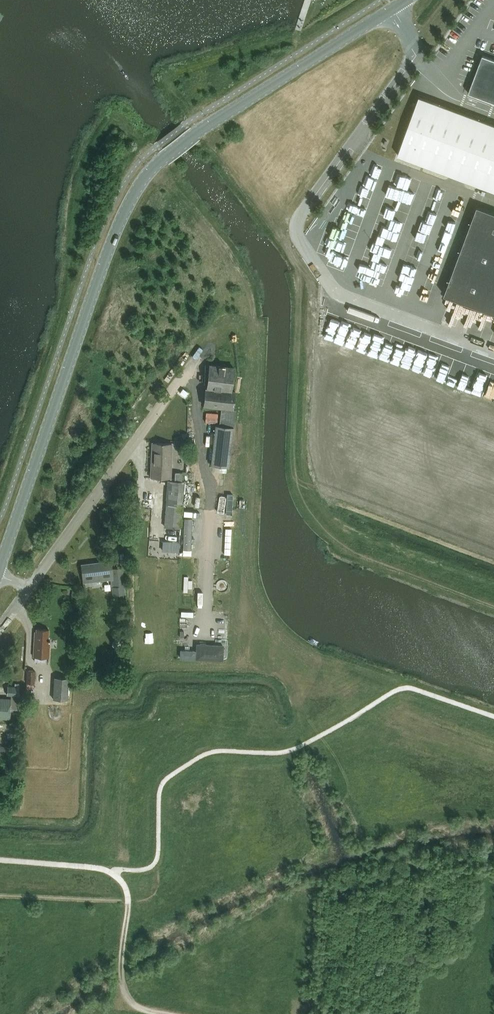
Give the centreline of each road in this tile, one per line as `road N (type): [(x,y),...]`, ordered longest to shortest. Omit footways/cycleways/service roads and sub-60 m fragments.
road 1 (secondary): [(0,568),(90,298),(148,173),(192,136),(393,8)]
road 2 (residential): [(30,587),(201,353)]
road 3 (unclassified): [(393,8),(417,53),(311,199)]
road 4 (track): [(128,901),(126,884),(111,870),(0,859)]
road 5 (track): [(162,1013),(124,995),(128,901)]

